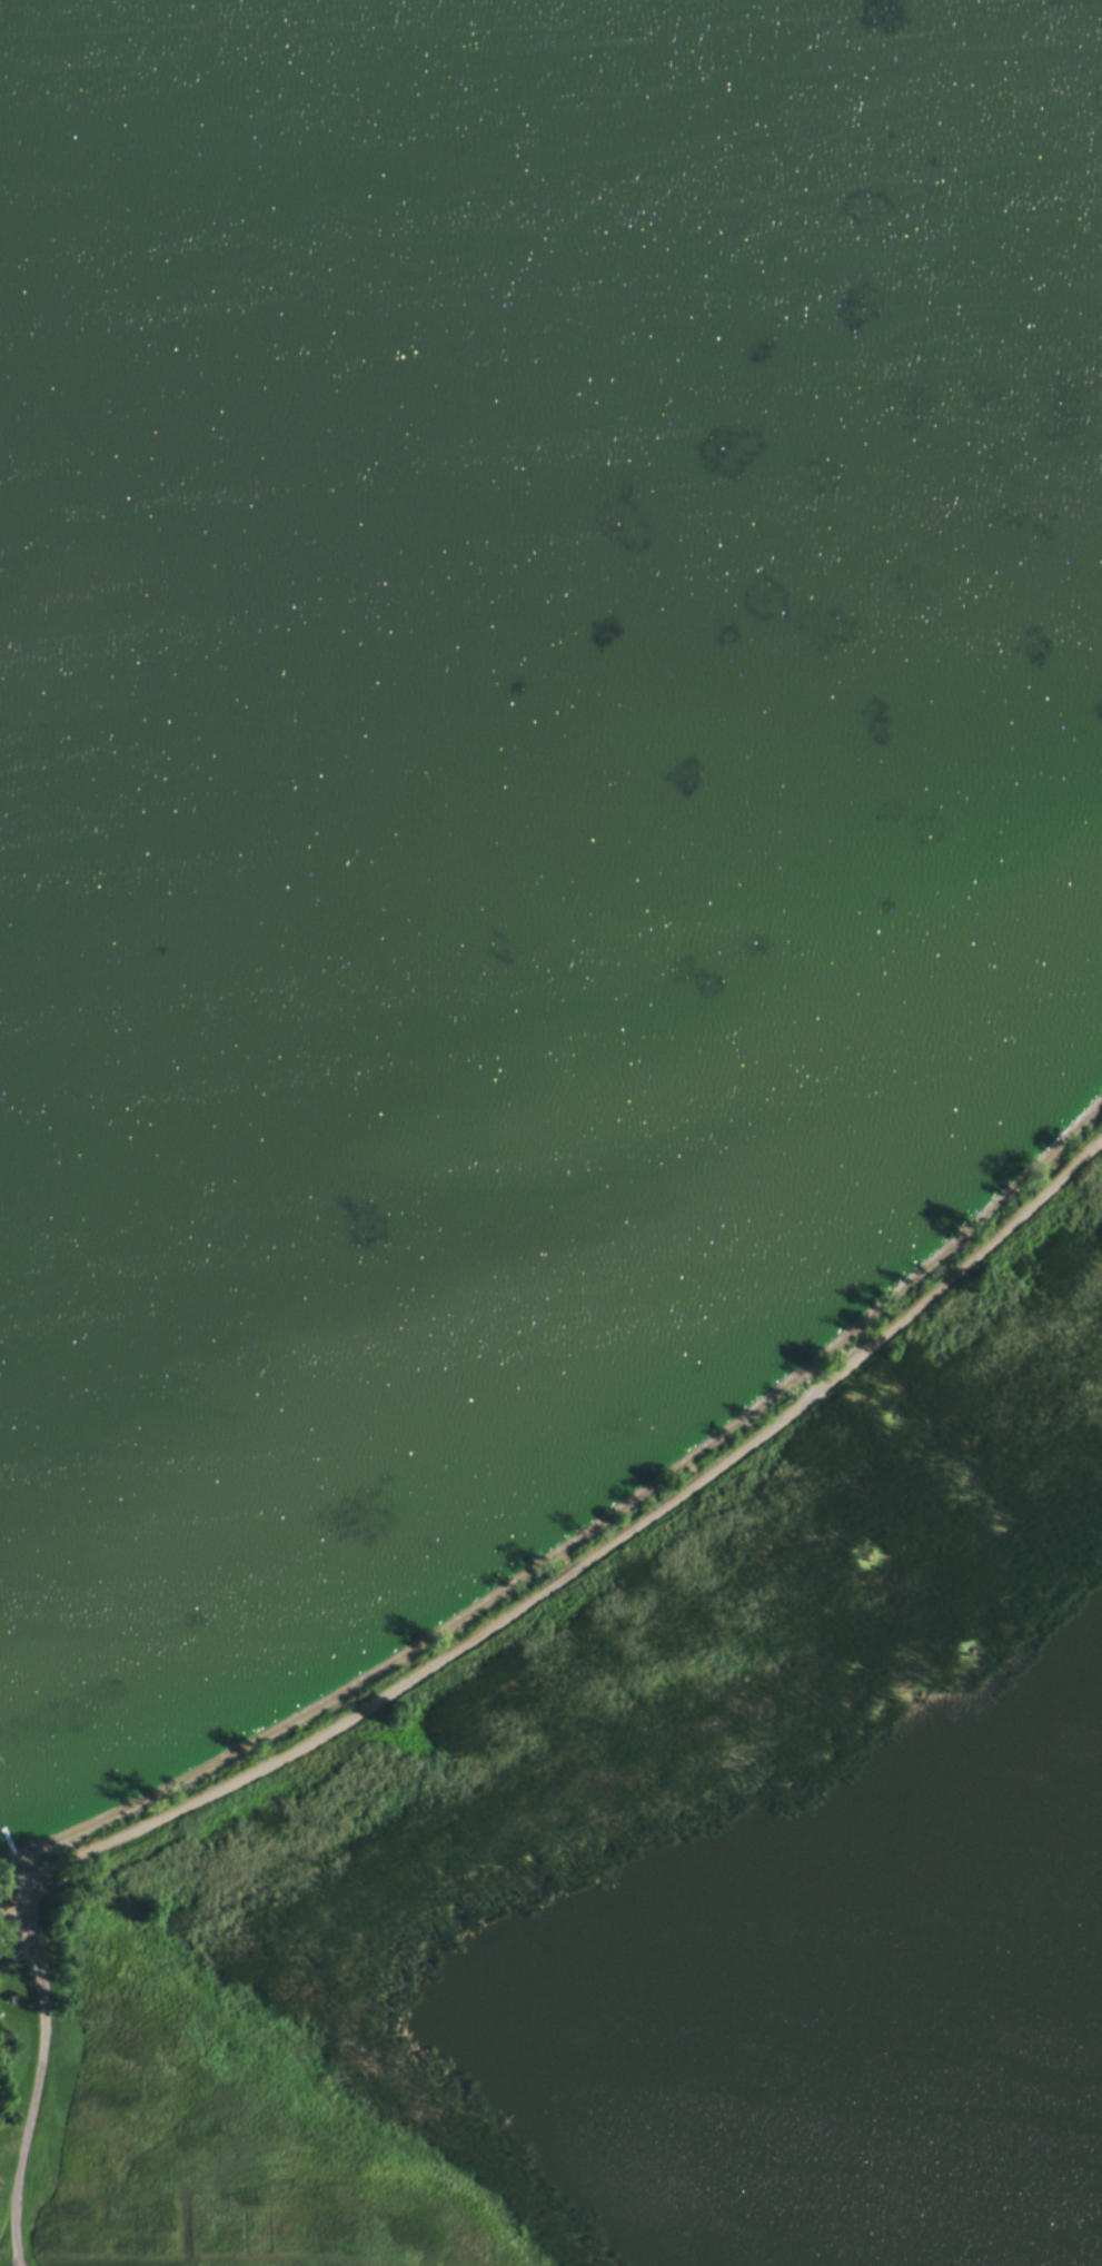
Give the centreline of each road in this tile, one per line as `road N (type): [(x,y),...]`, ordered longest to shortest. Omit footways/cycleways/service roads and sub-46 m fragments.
road 1 (residential): [(0,1896),(190,1809),(315,1740),(692,1488),(828,1386),(1101,1145)]
road 2 (residential): [(31,2265),(28,2175),(56,2021),(36,1878)]

